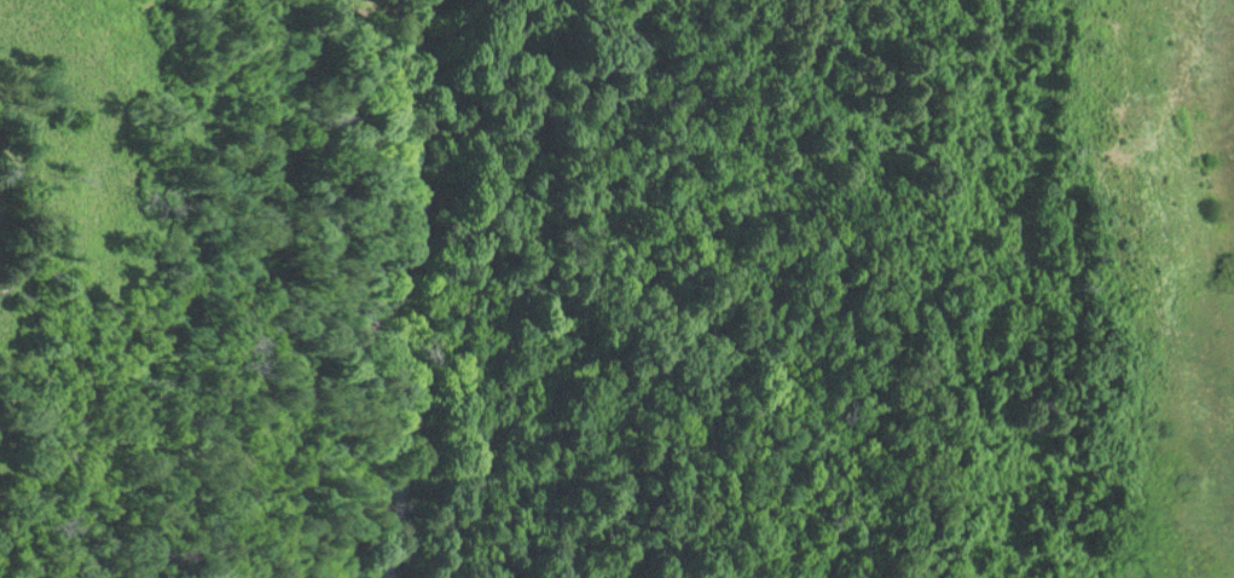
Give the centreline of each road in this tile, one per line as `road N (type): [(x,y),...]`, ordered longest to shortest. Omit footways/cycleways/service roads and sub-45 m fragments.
road 1 (residential): [(422,0),(411,98),(423,169),(417,232),(387,281),(419,441),(400,577)]

